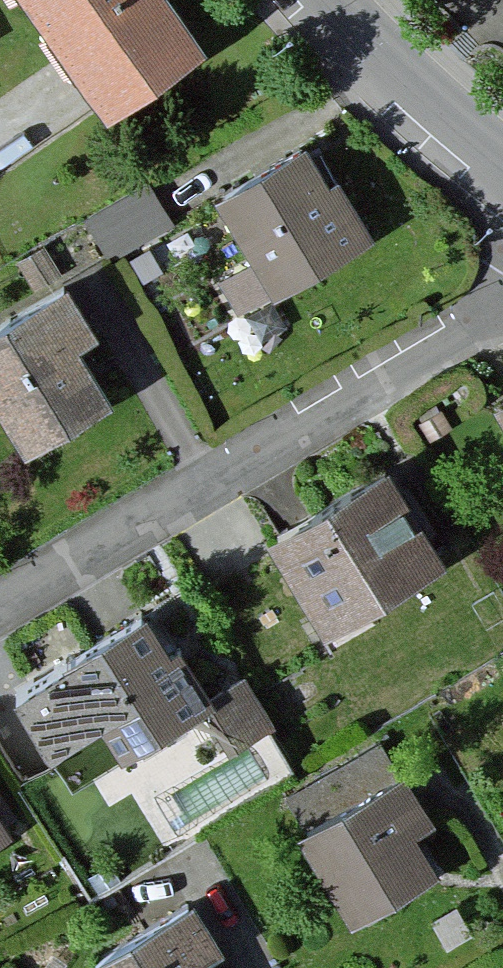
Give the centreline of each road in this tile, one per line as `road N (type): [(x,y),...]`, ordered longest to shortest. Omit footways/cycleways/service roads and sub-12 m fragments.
road 1 (residential): [(502,314),(0,617)]
road 2 (tertiary): [(329,0),(443,118),(502,165)]

